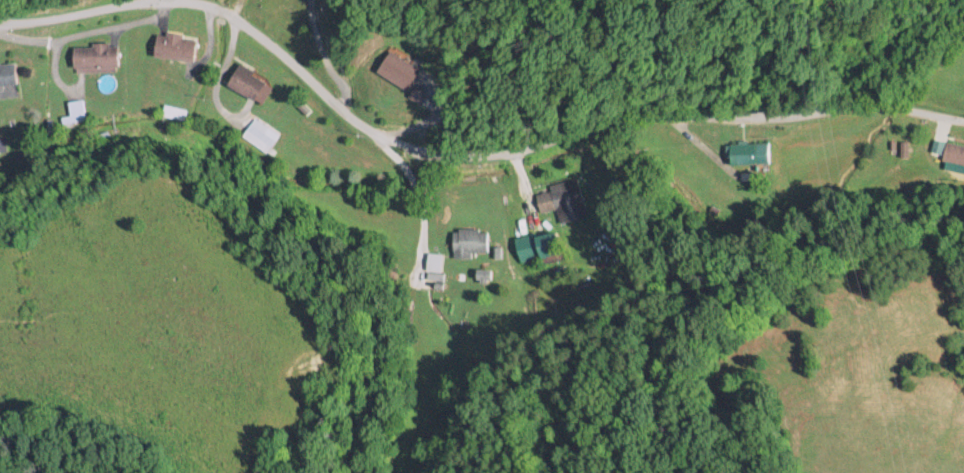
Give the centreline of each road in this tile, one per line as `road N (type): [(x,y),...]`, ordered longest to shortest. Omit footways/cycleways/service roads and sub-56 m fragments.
road 1 (residential): [(963,152),(947,131),(818,103),(412,131),(320,103),(233,27),(114,0),(0,10)]

